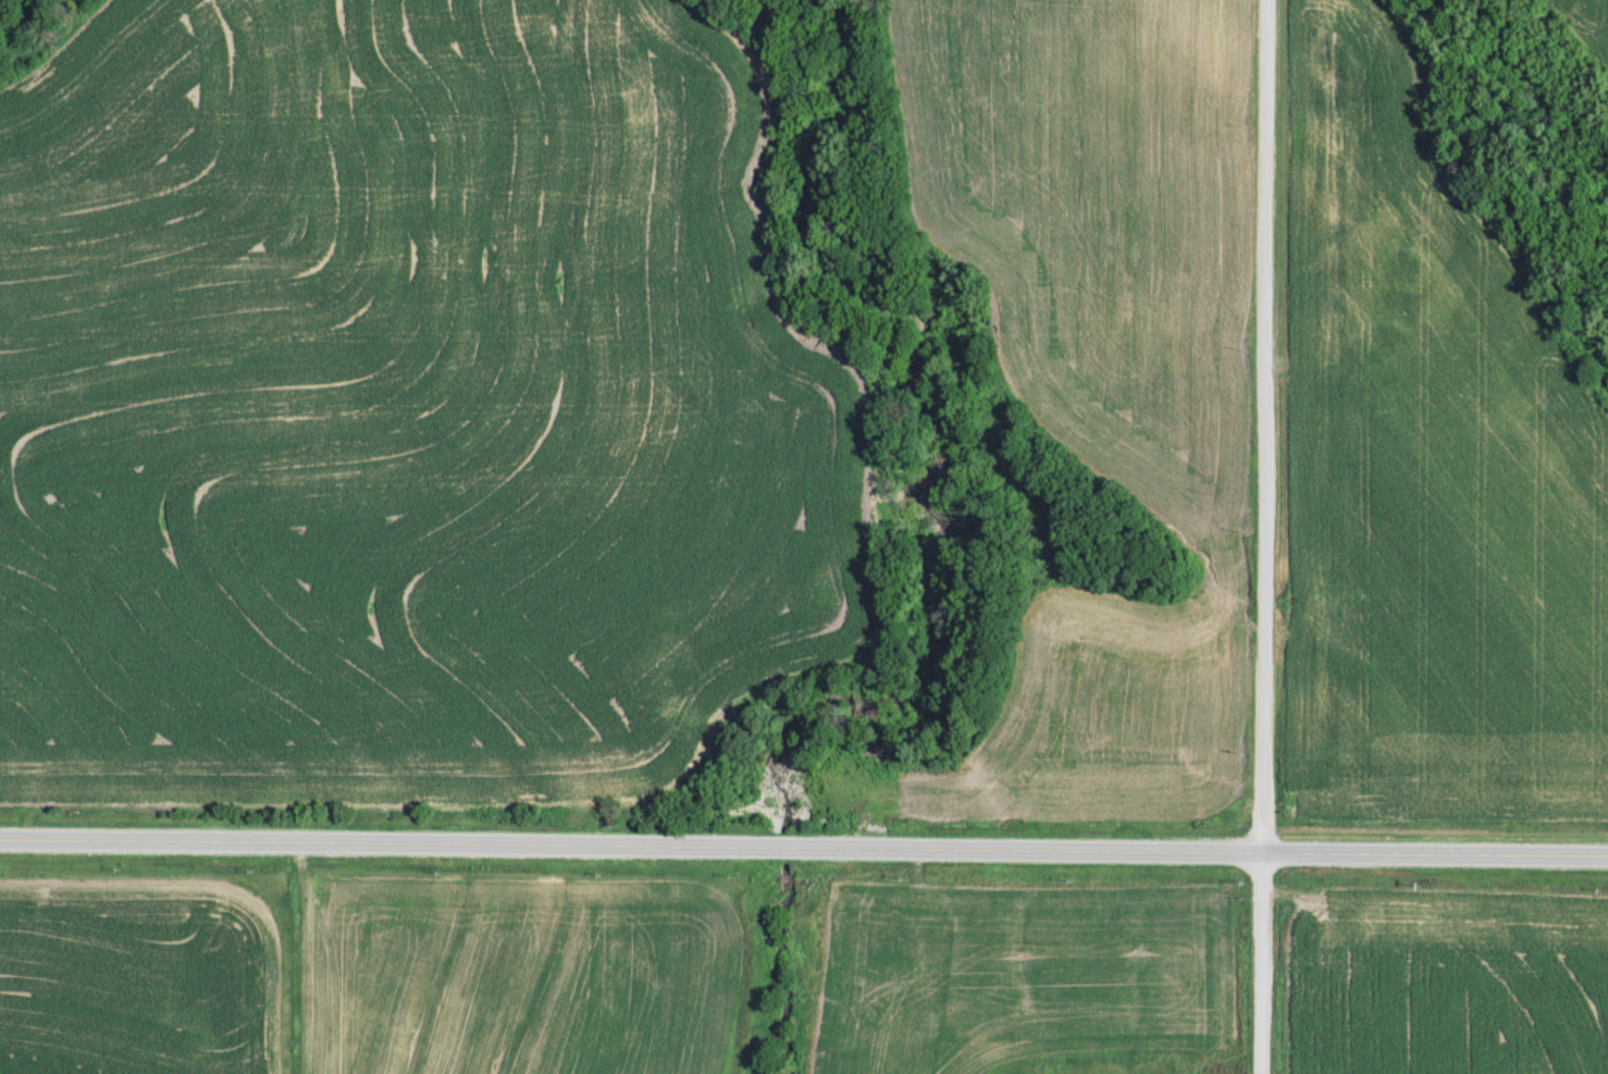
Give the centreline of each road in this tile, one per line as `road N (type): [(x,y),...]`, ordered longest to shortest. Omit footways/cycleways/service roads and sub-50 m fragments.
road 1 (primary): [(0,834),(1607,852)]
road 2 (residential): [(1259,1073),(1267,0)]

